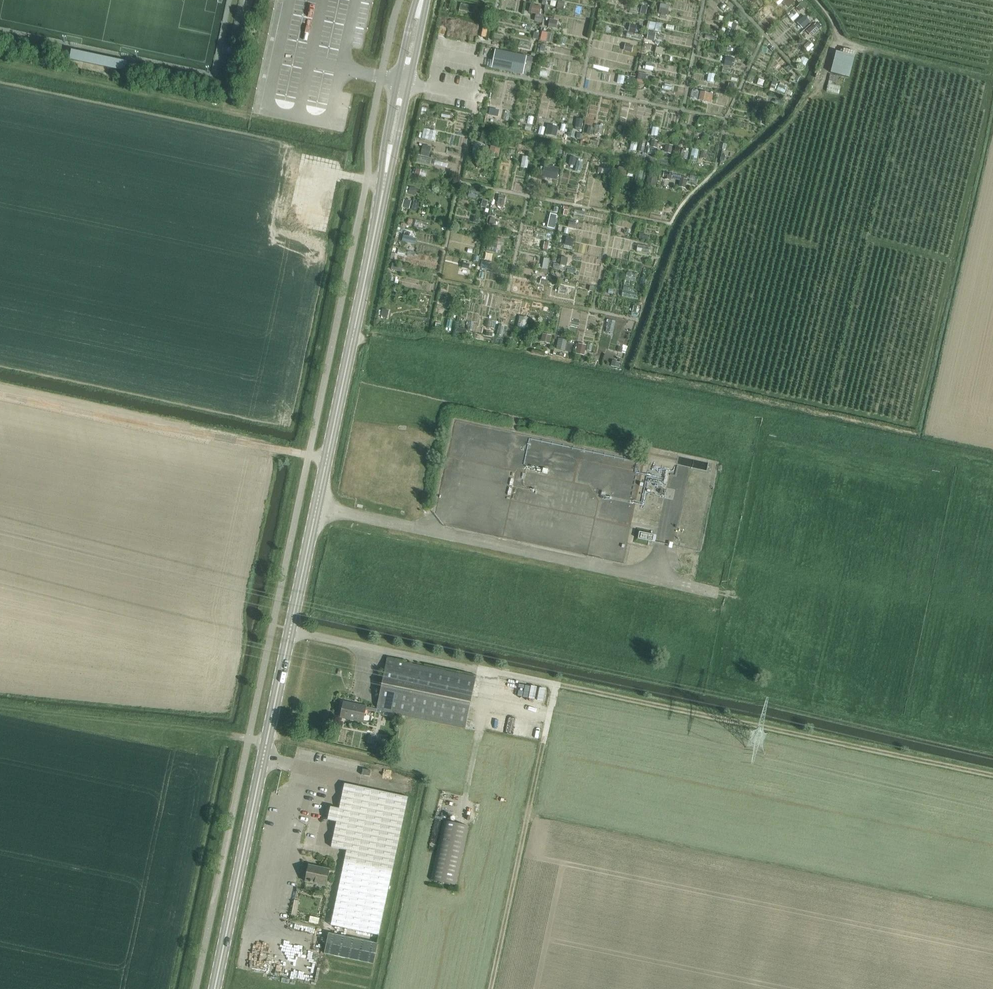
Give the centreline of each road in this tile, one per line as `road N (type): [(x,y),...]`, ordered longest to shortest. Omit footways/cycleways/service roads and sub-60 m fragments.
road 1 (track): [(814,95),(691,219),(637,366),(914,426),(992,82)]
road 2 (secondary): [(215,988),(385,184)]
road 3 (track): [(561,686),(992,776)]
road 4 (track): [(491,988),(556,685)]
road 5 (secondary): [(385,184),(427,0)]
road 6 (secondary): [(416,0),(386,140),(385,184)]
road 7 (track): [(837,39),(992,81)]

